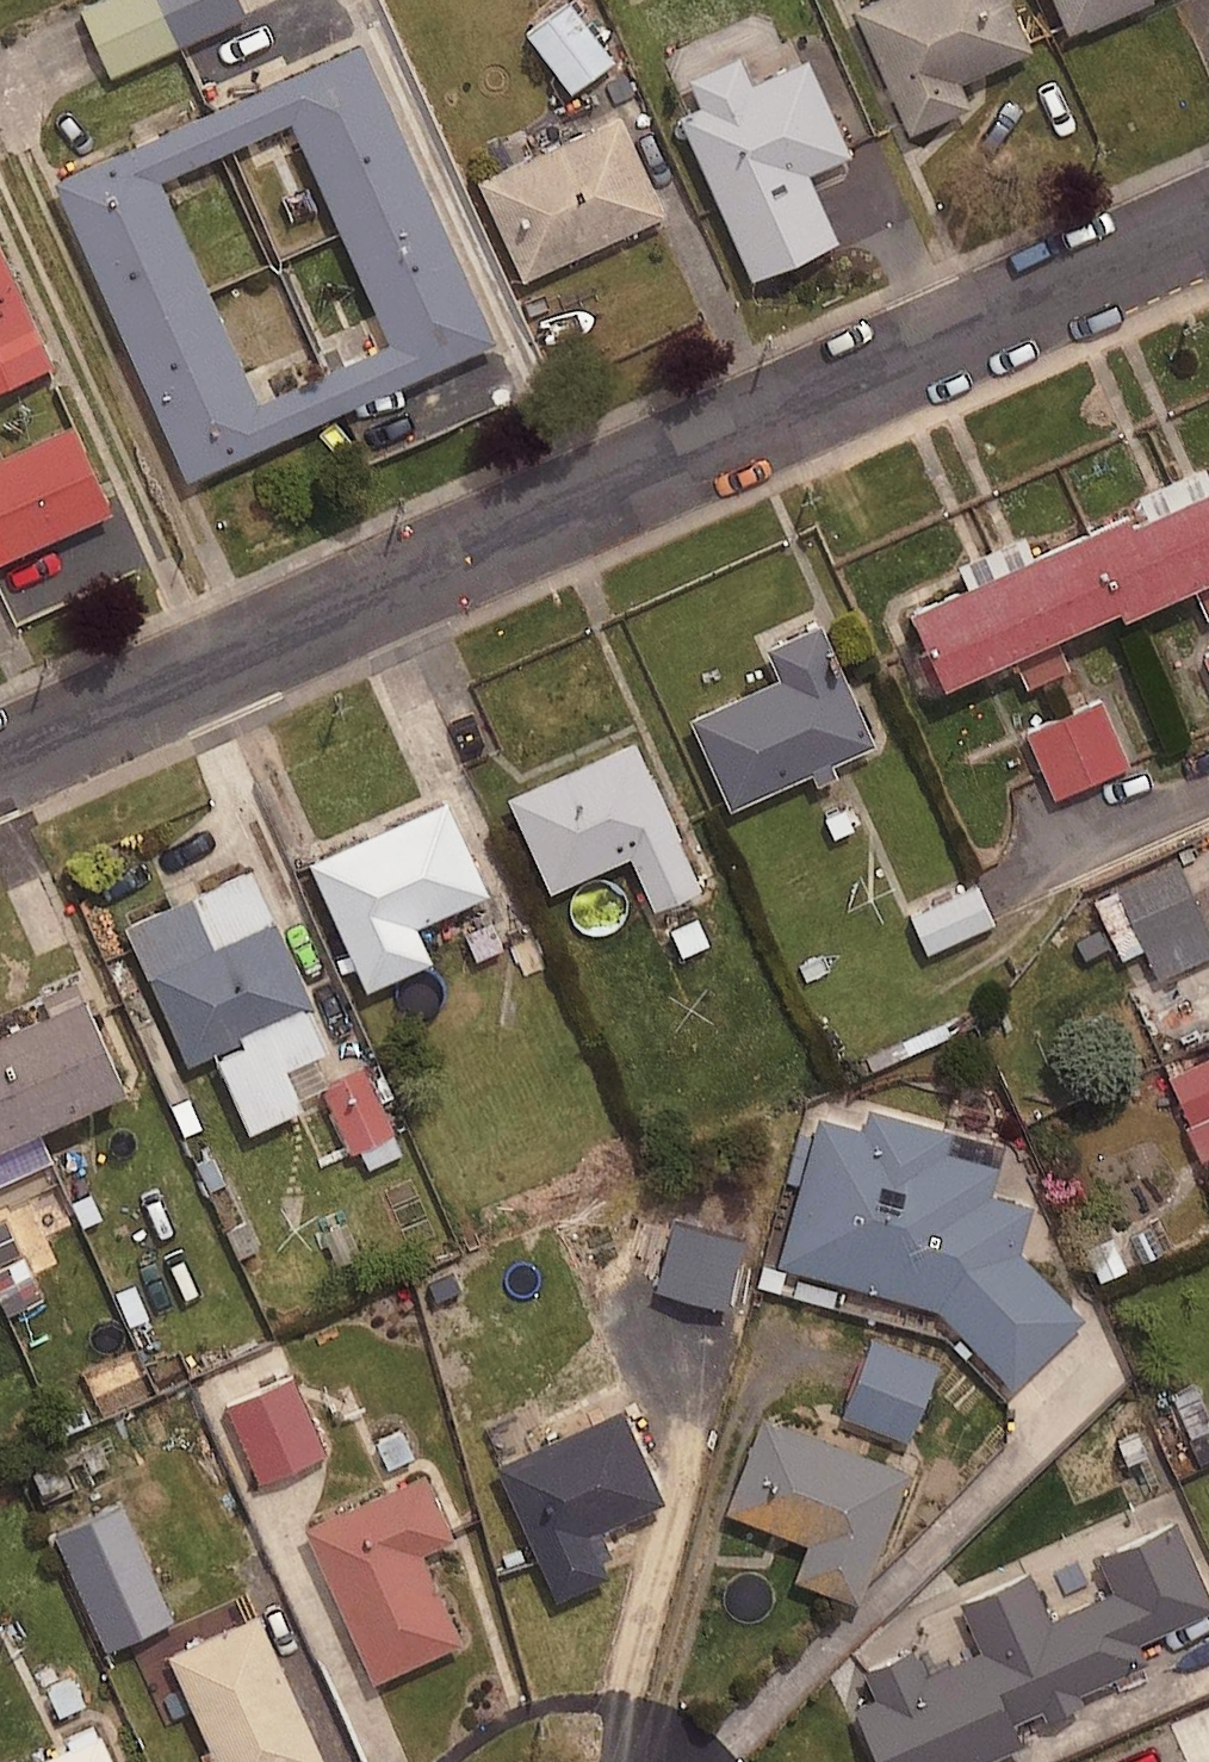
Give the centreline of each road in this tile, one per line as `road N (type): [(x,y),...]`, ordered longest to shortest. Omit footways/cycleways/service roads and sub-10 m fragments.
road 1 (residential): [(0,763),(1208,221)]

